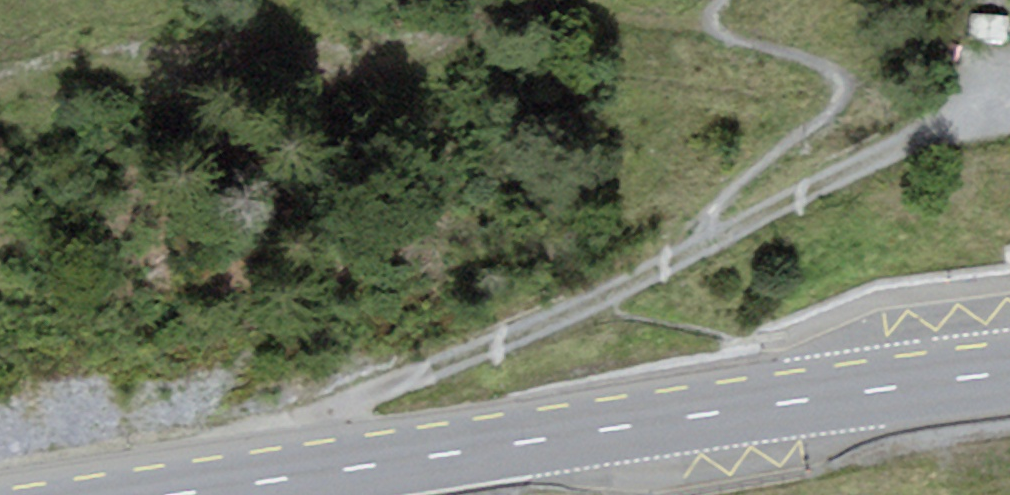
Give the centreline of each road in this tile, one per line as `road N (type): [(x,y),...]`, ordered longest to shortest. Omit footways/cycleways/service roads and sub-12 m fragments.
road 1 (primary): [(1009,372),(173,494)]
road 2 (track): [(788,150),(776,113),(717,92),(615,83),(0,165)]
road 3 (track): [(788,150),(857,84),(696,34),(734,0)]
road 4 (track): [(666,274),(788,150)]

